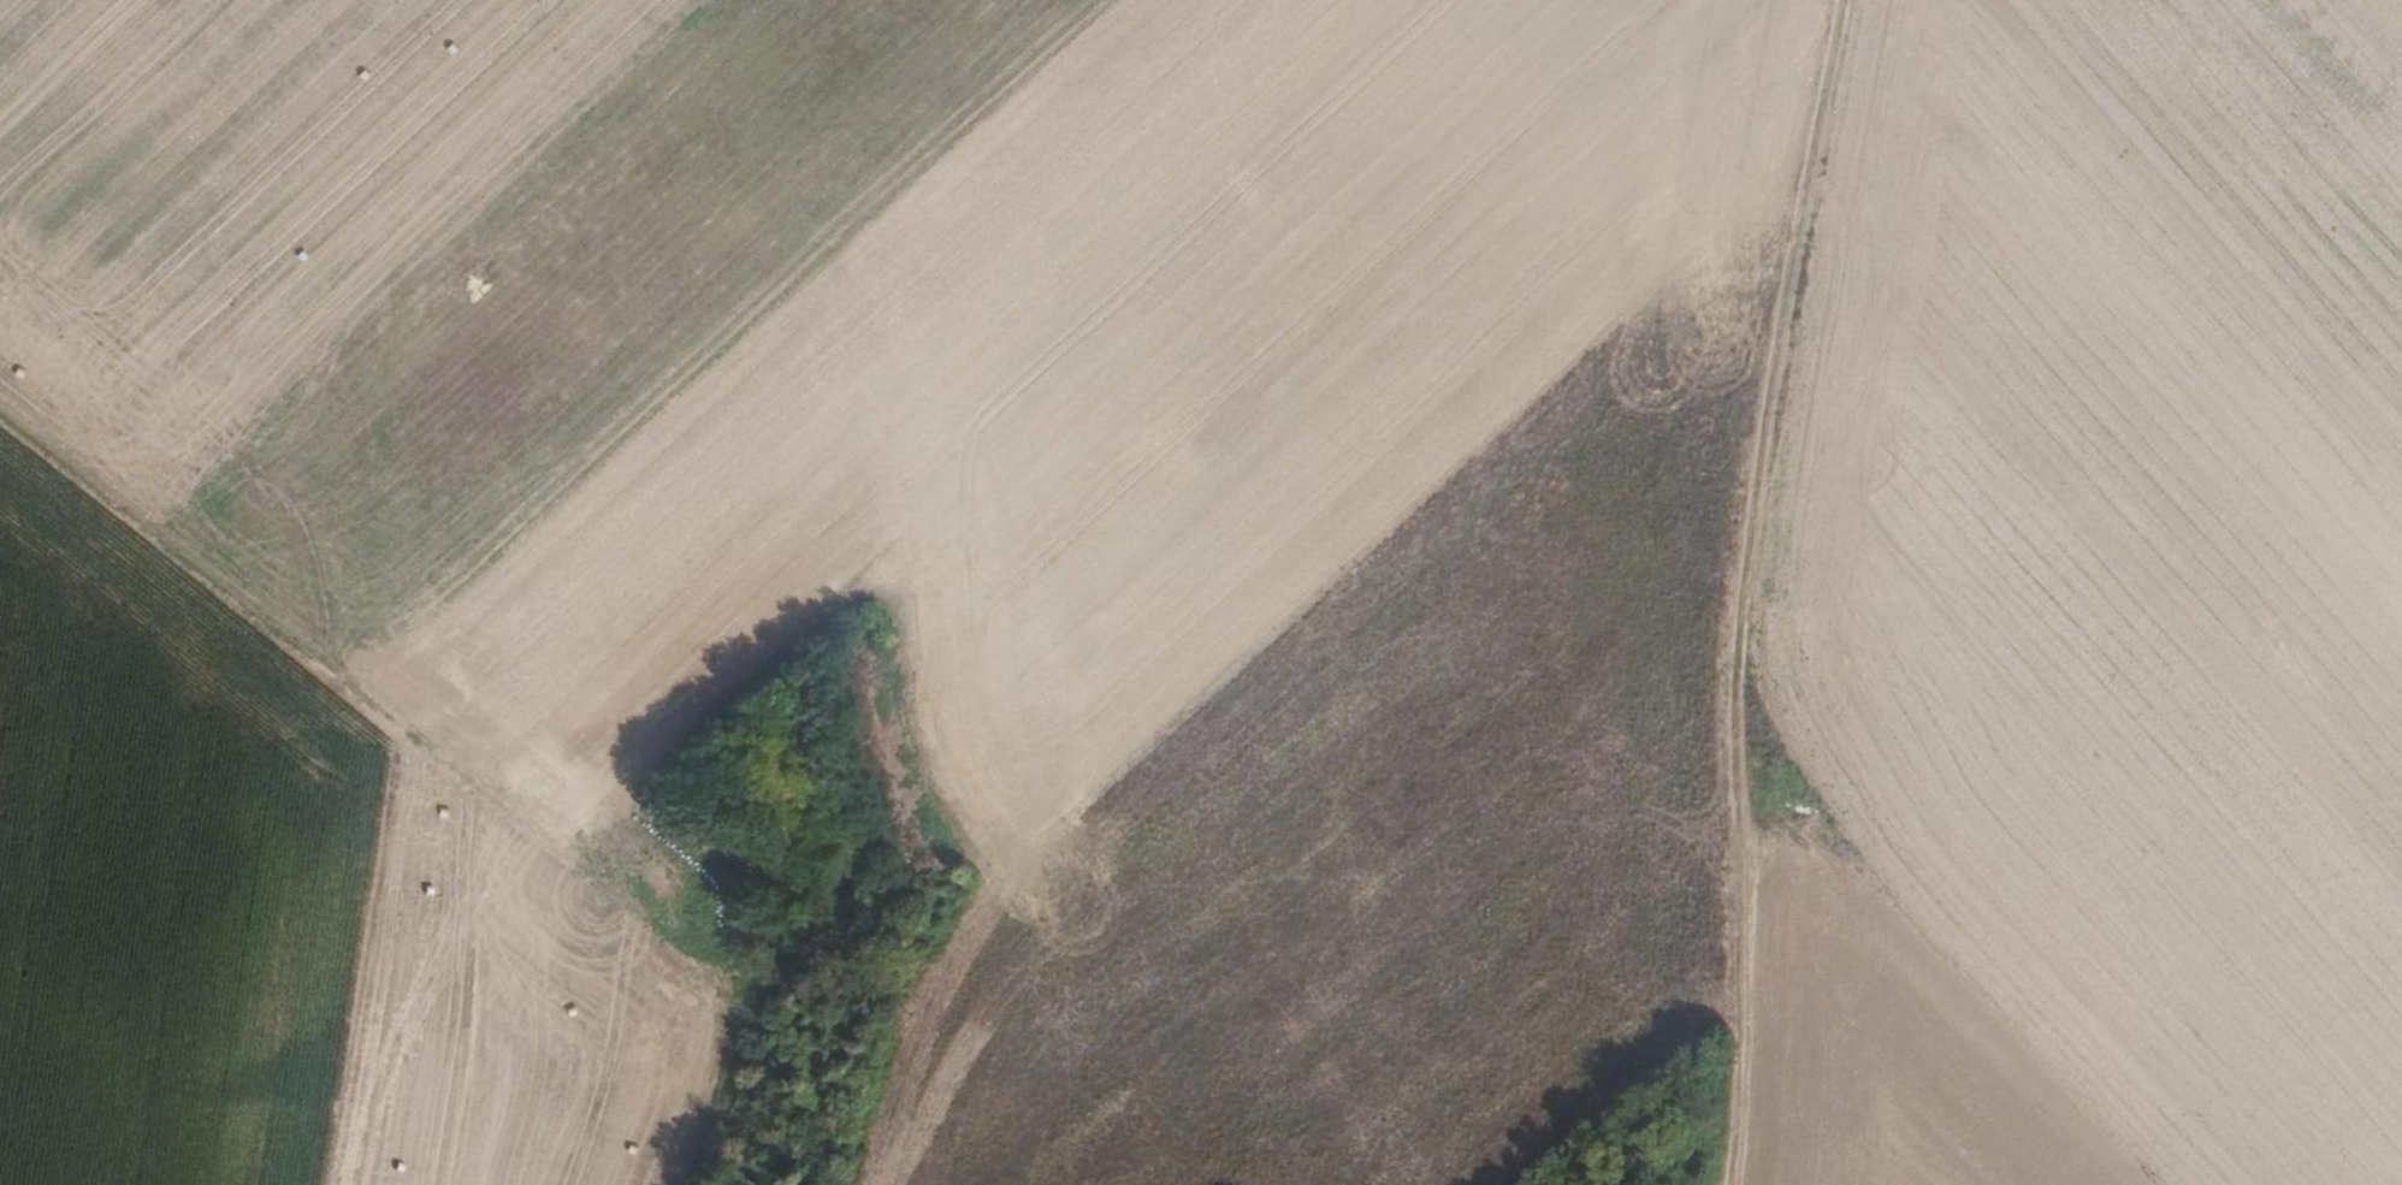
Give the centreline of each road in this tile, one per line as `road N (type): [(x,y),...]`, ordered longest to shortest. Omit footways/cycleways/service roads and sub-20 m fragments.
road 1 (track): [(1734,1184),(1747,1036),(1738,743),(1757,499),(1842,0)]
road 2 (track): [(567,866),(0,419)]

